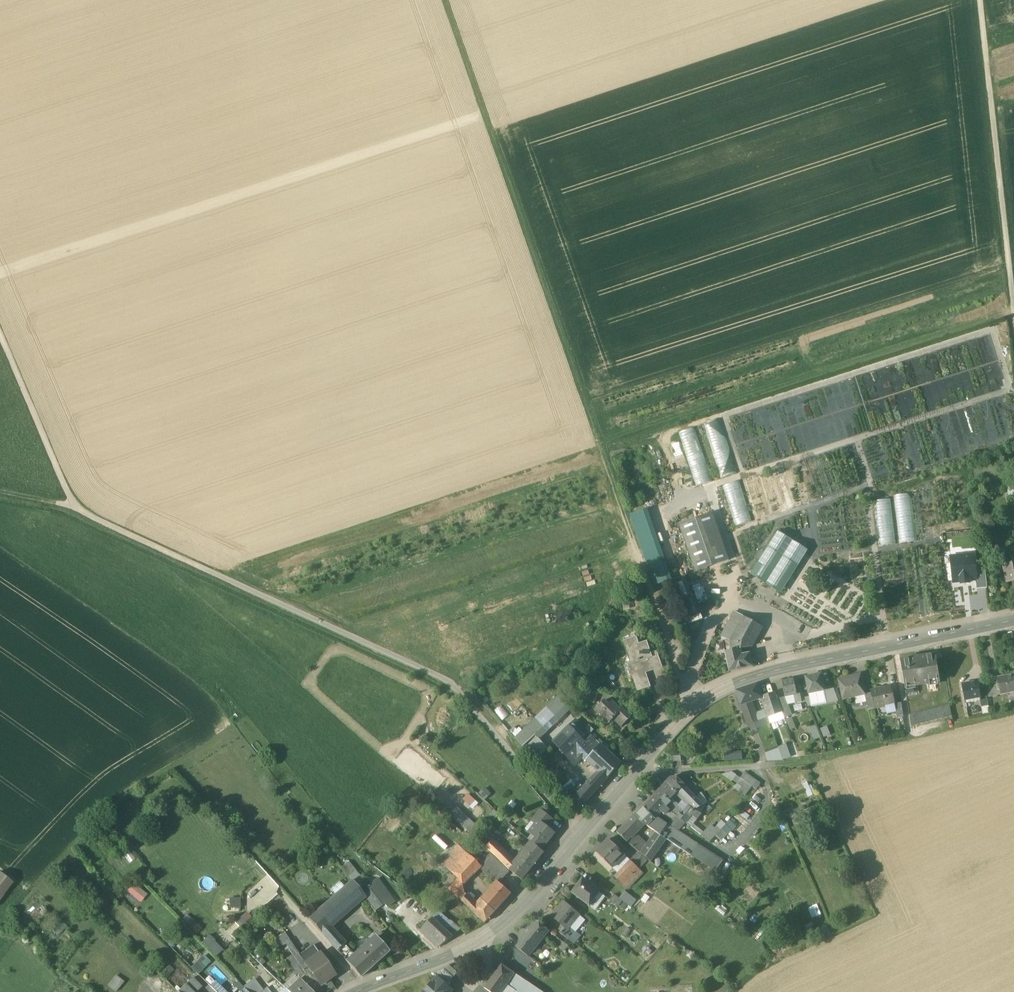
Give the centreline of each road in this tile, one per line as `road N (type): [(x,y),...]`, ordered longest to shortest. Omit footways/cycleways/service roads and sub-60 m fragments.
road 1 (track): [(0,321),(72,506),(465,687),(583,832)]
road 2 (secondary): [(1013,621),(718,690),(673,726),(484,939)]
road 3 (track): [(450,0),(637,553)]
road 4 (track): [(981,0),(1013,305)]
road 5 (track): [(1013,711),(775,765)]
road 6 (track): [(699,703),(680,678),(637,553)]
road 7 (secondary): [(484,939),(356,991)]

